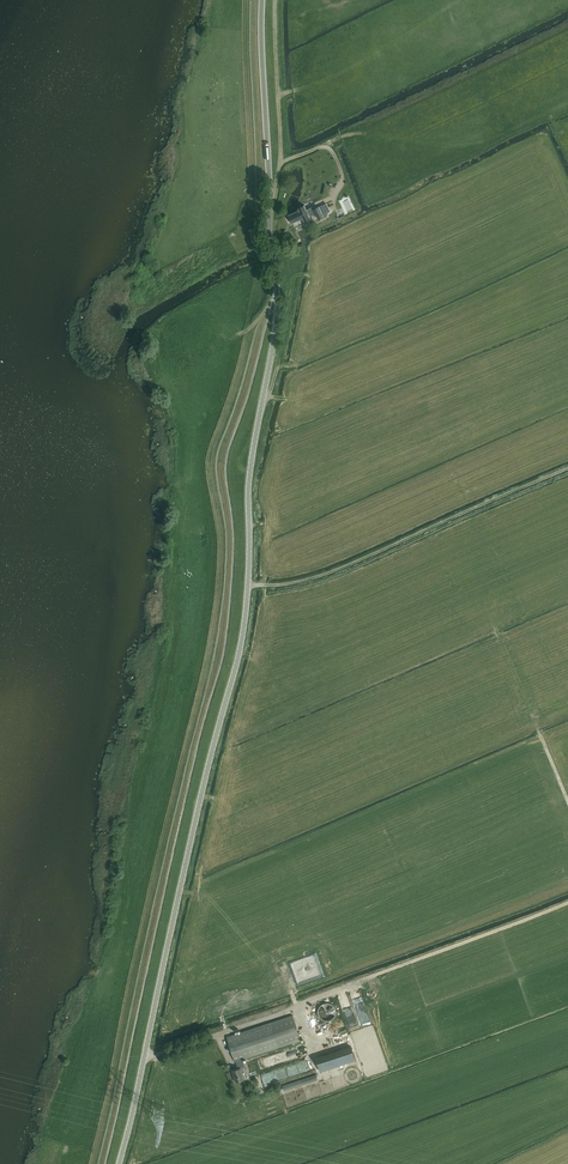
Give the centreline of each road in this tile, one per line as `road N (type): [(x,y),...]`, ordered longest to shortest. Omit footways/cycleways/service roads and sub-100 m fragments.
road 1 (unclassified): [(119,1163),(243,633),(249,477),(277,308),(263,0)]
road 2 (track): [(567,469),(338,570),(275,588),(248,584)]
road 3 (track): [(277,0),(280,166)]
road 4 (track): [(270,203),(281,165),(321,147),(332,150),(342,172),(334,195)]

